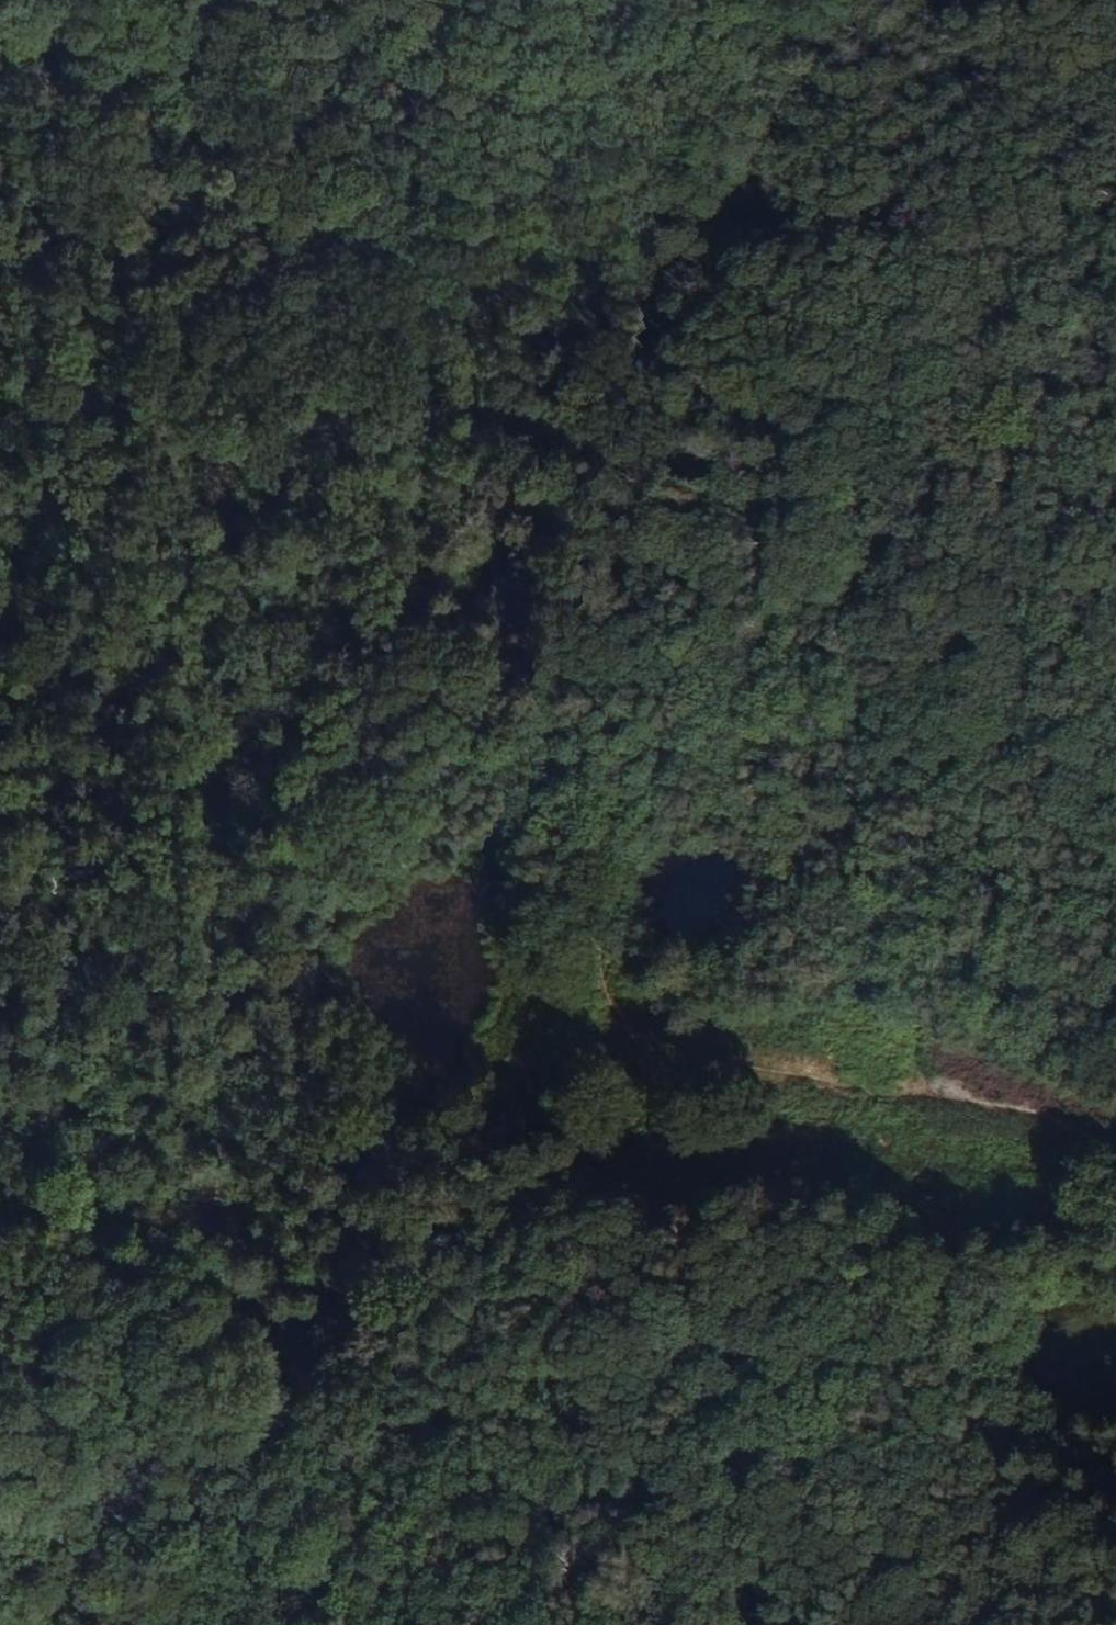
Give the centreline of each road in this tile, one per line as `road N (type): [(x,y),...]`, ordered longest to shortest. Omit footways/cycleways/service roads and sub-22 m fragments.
road 1 (track): [(734,0),(534,52),(350,75),(144,59),(24,24),(0,25)]

